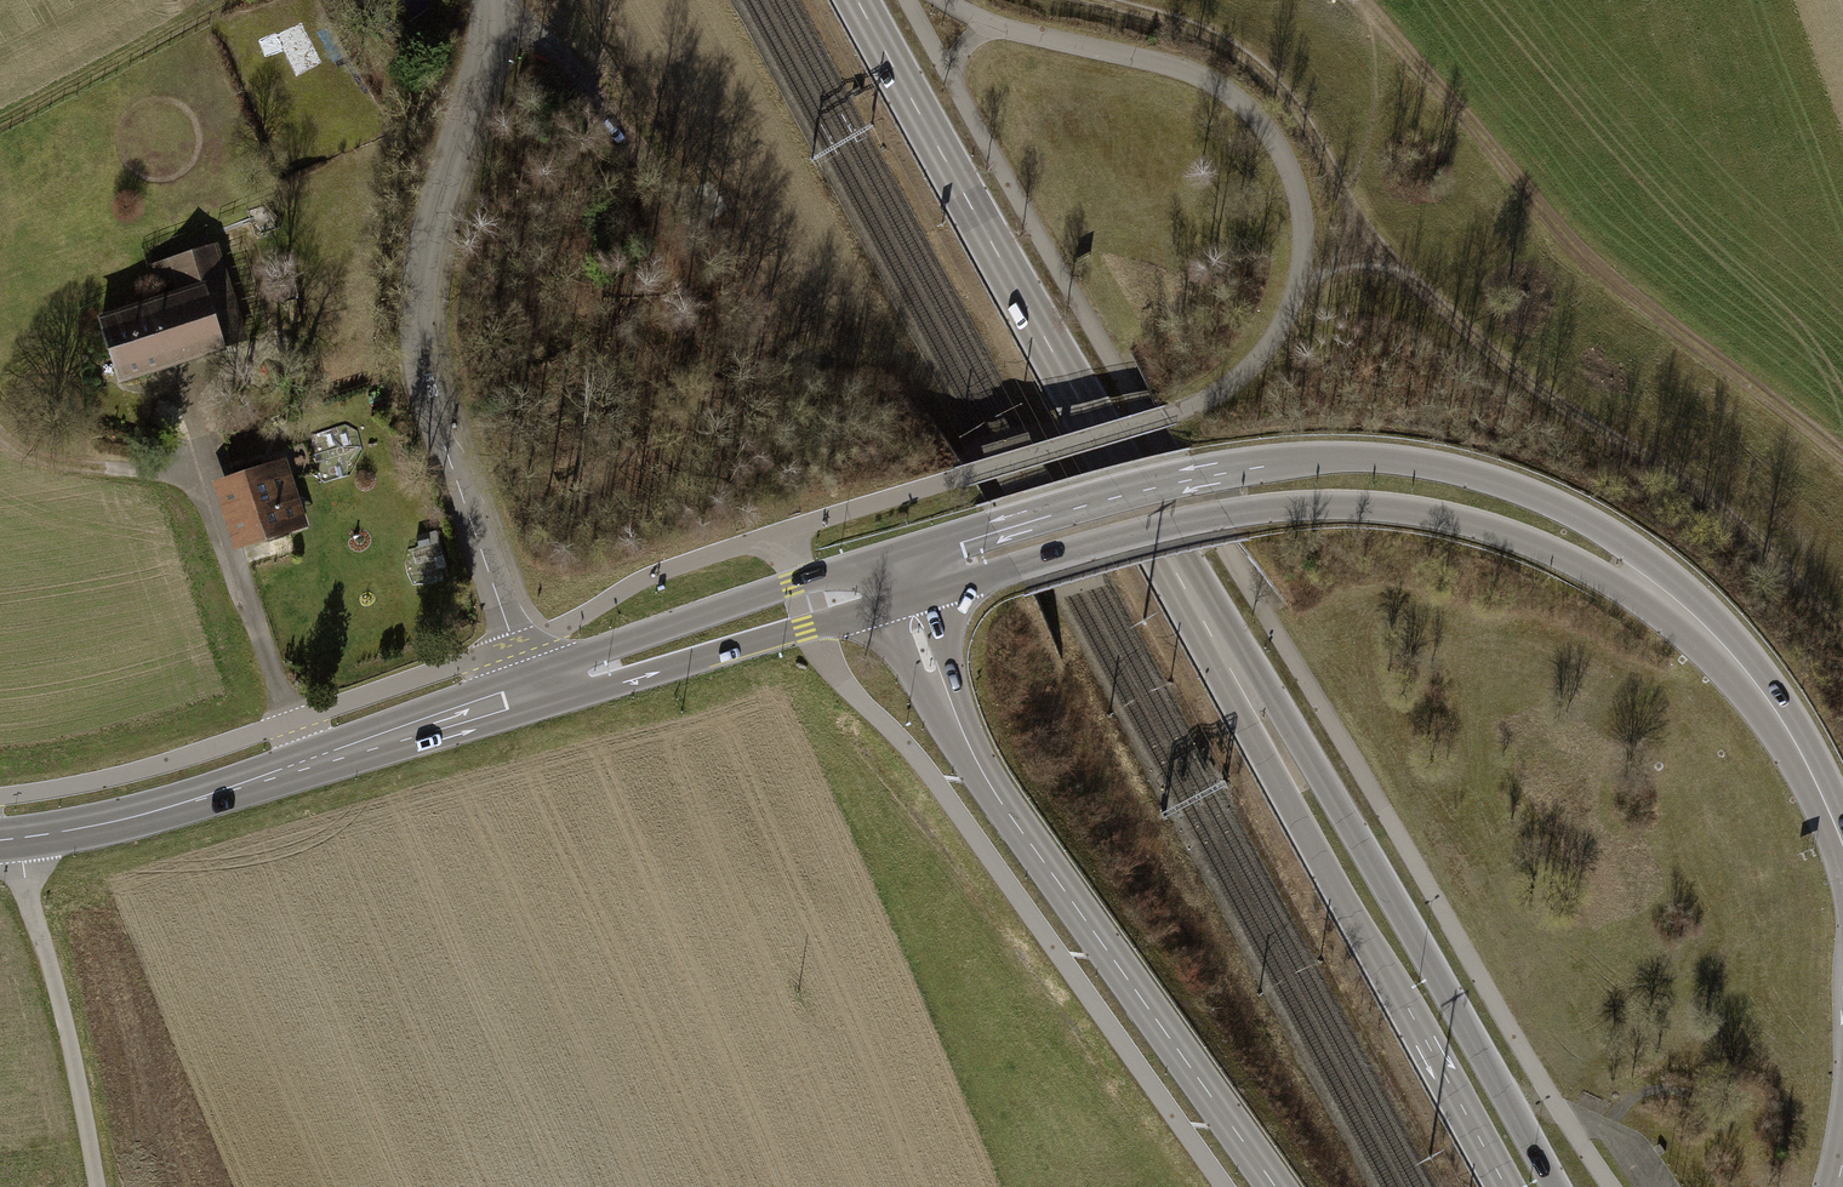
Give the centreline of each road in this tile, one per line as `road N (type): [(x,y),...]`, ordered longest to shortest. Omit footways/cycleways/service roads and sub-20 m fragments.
road 1 (track): [(1842,636),(1745,529),(1687,479),(1552,397),(1374,241),(1276,81),(1209,34),(1092,0)]
road 2 (secondary): [(1284,753),(854,0)]
road 3 (tertiary): [(1676,603),(1628,552),(1553,504),(1449,470),(1359,457),(1199,478),(894,559)]
road 4 (tertiary): [(908,600),(1222,514),(1352,505),(1438,515),(1511,535),(1676,603)]
road 5 (residential): [(530,694),(423,386),(416,331),(420,273),(480,67),(486,0)]
road 6 (tertiary): [(908,600),(977,768),(1275,1186)]
road 7 (tertiary): [(530,694),(308,772),(156,814),(18,840)]
road 8 (track): [(308,772),(195,478),(42,461),(0,431)]
road 9 (secondary): [(1553,1186),(1335,802),(1284,753)]
road 10 (secondary): [(1284,753),(1298,819),(1505,1186)]
road 11 (tertiary): [(530,694),(636,678),(908,600)]
road 12 (tertiary): [(894,559),(627,641),(530,694)]
road 13 (unclassified): [(18,840),(71,1047),(95,1186)]
road 14 (tertiary): [(1842,846),(1762,689),(1676,603)]
road 15 (track): [(0,119),(234,0)]

